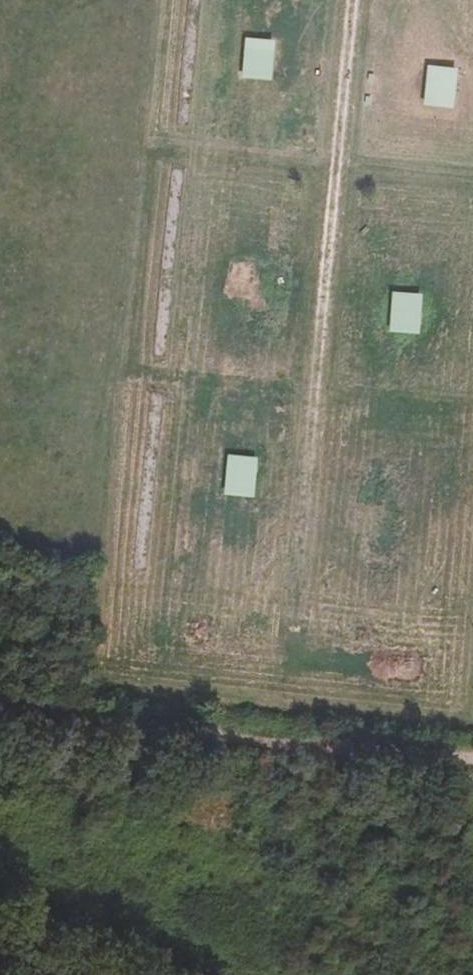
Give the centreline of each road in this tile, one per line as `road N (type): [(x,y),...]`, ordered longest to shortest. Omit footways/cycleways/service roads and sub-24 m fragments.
road 1 (track): [(472,755),(0,713)]

